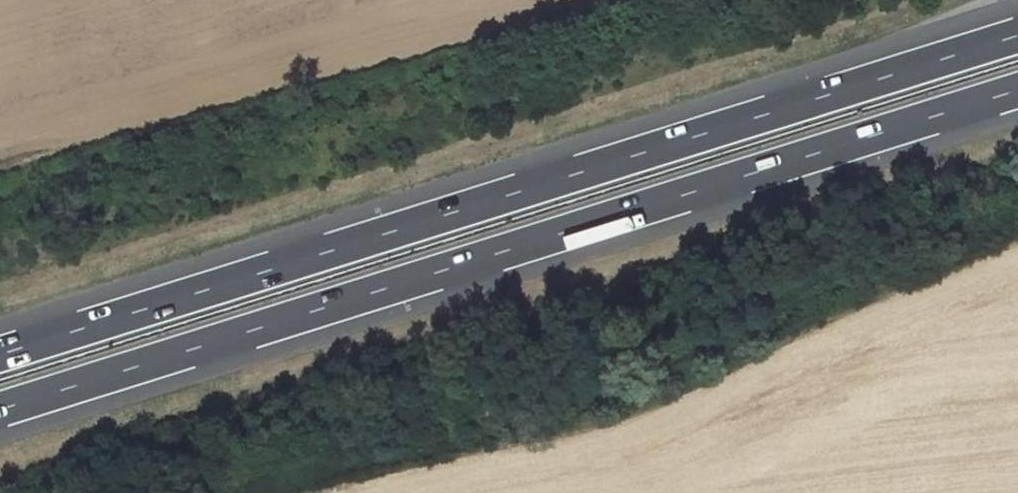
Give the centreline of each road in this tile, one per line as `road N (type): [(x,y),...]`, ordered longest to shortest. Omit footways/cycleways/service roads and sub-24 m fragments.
road 1 (motorway): [(1017,35),(0,354)]
road 2 (motorway): [(0,410),(1017,91)]

